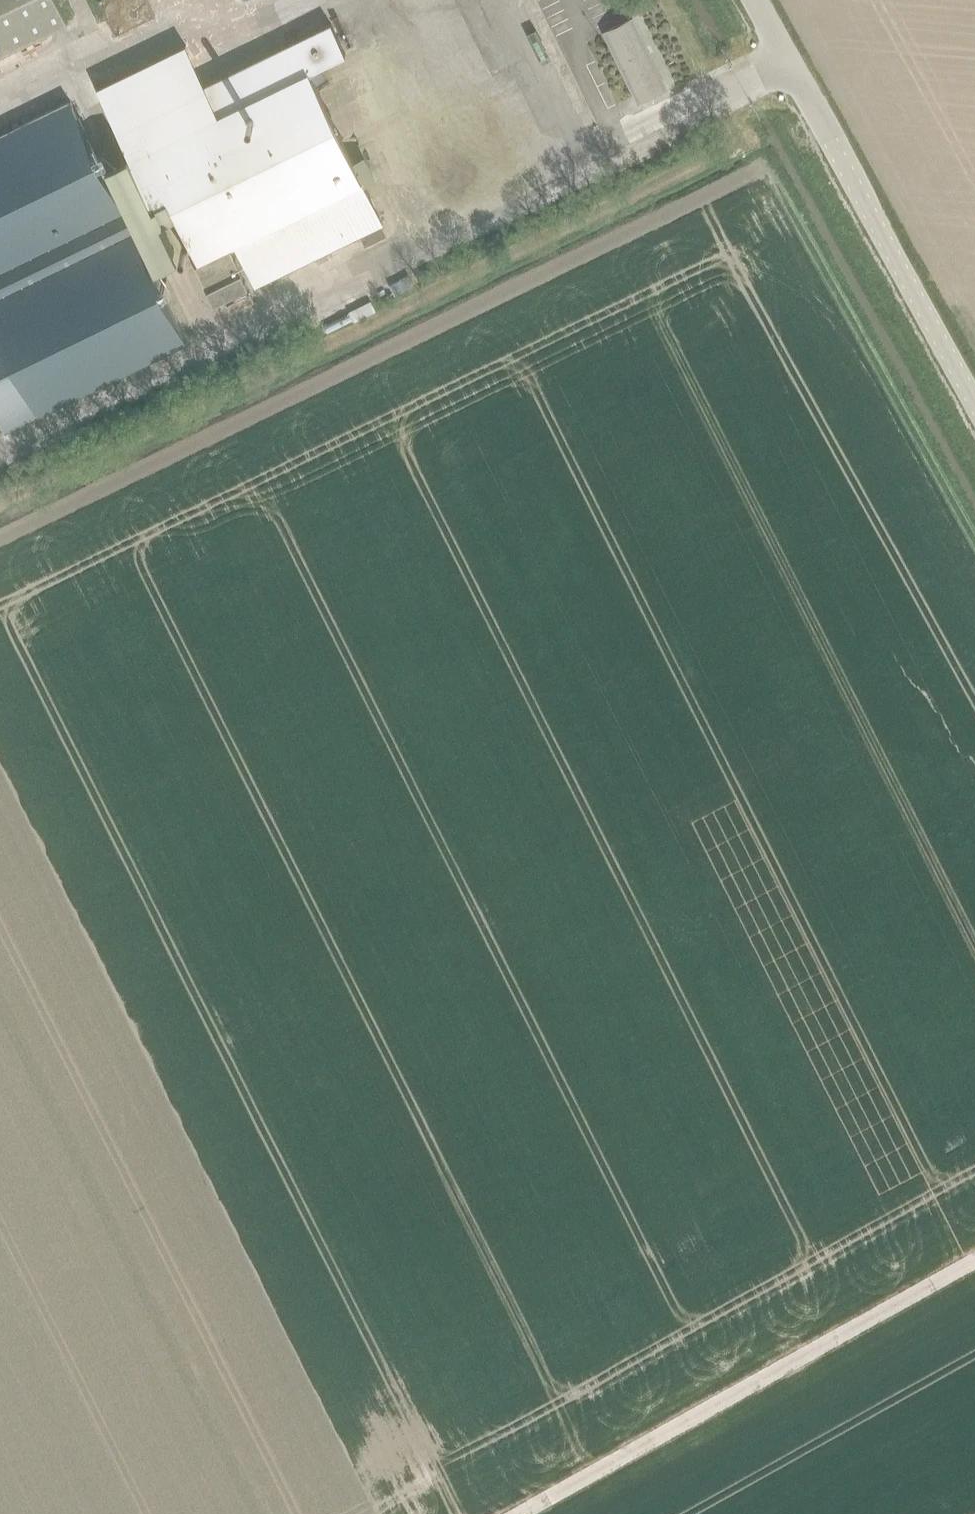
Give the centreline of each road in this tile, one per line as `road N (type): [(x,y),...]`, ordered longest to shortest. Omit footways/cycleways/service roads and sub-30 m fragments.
road 1 (tertiary): [(974,405),(752,0)]

